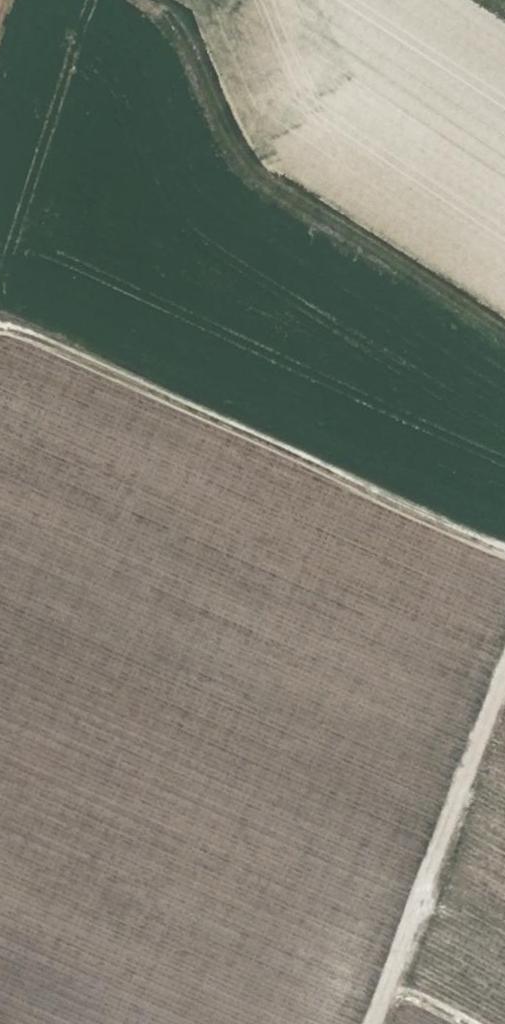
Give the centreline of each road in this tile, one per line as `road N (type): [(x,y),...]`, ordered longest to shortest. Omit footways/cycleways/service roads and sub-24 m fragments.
road 1 (track): [(0,324),(72,348),(504,544)]
road 2 (track): [(504,691),(372,1023)]

